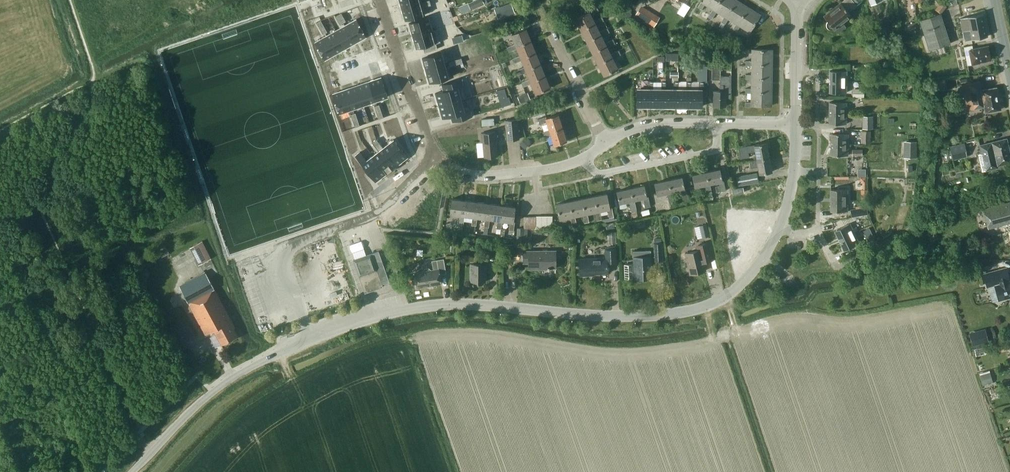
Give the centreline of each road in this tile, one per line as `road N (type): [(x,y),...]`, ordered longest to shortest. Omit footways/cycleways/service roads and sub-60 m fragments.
road 1 (unclassified): [(132,471),(207,393),(292,346),(380,315),(446,303),(599,316),(692,310),(739,286),(781,227)]
road 2 (residential): [(379,0),(429,142),(445,162),(486,175),(583,159)]
road 3 (residential): [(583,159),(600,174),(717,150),(719,124)]
road 4 (residential): [(606,142),(545,22)]
road 5 (unclassified): [(796,125),(801,4)]

